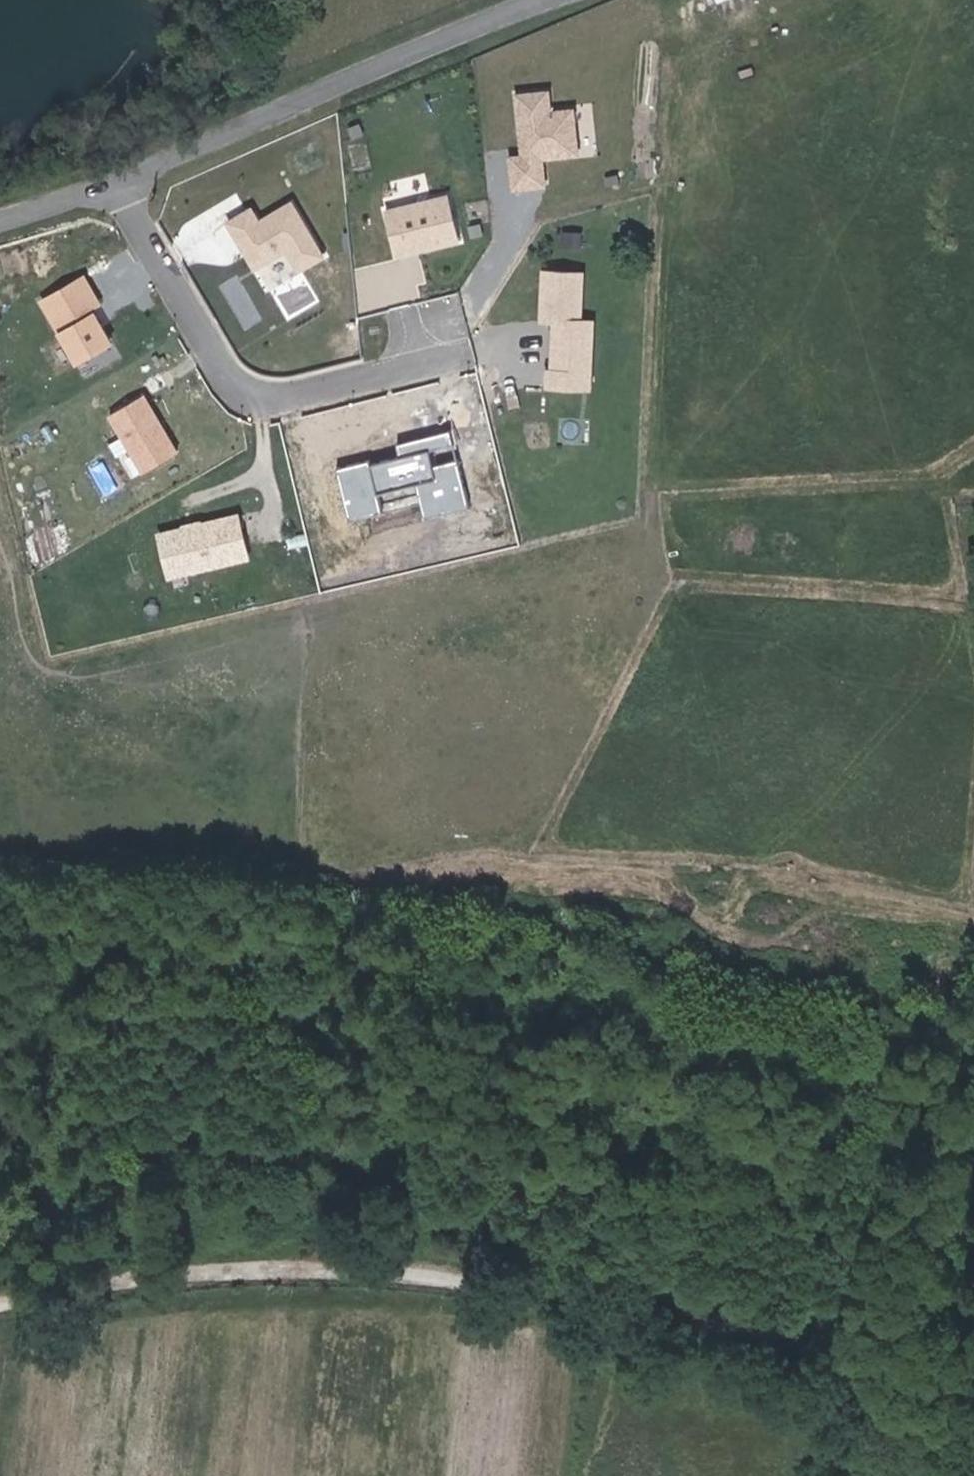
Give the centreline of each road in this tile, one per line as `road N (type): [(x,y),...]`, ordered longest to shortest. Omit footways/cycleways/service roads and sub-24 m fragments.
road 1 (unclassified): [(0,1306),(271,1270),(505,1280),(846,1350),(973,1385)]
road 2 (unclassified): [(117,184),(551,0)]
road 3 (residential): [(117,184),(224,376),(245,392),(283,395),(464,355)]
road 4 (unclassified): [(0,224),(117,184)]

